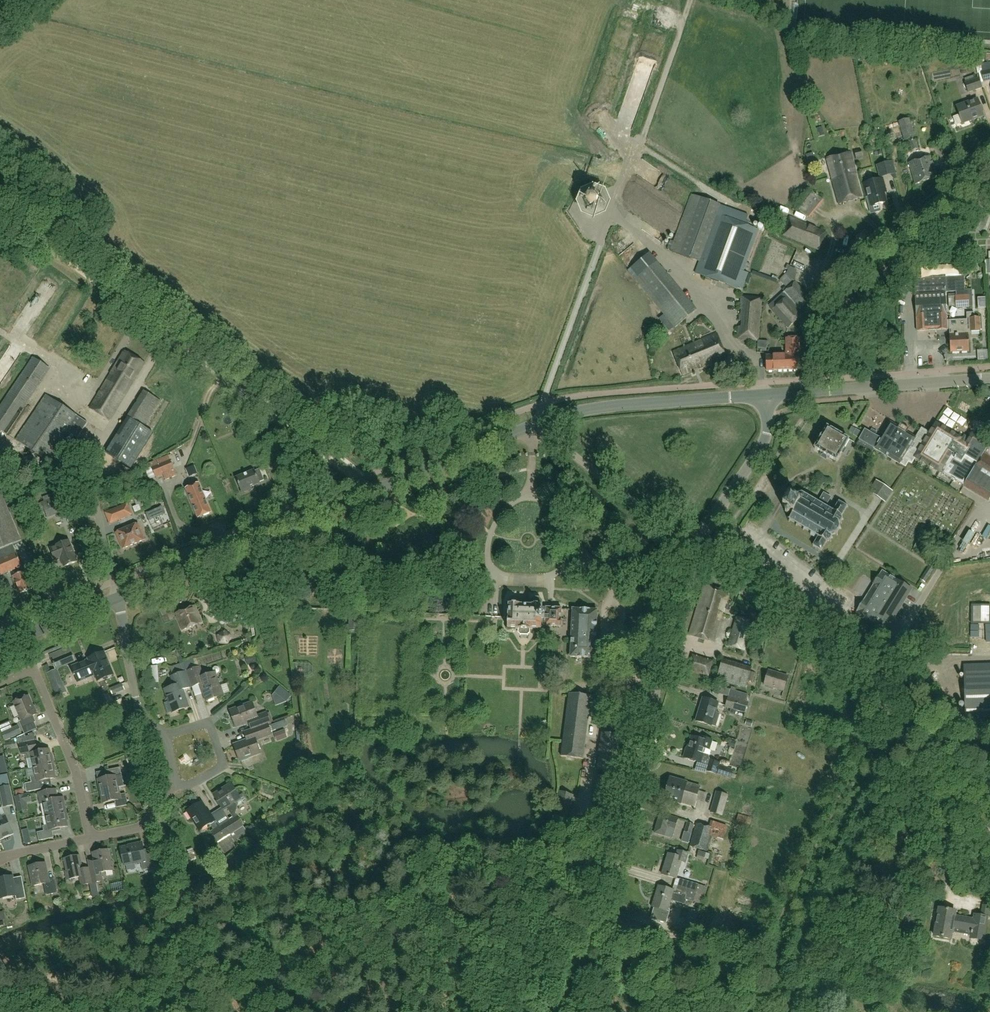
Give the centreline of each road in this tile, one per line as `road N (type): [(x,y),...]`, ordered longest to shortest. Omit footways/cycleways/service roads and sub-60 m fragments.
road 1 (tertiary): [(118,598),(534,424),(595,409),(766,395)]
road 2 (track): [(0,210),(357,480)]
road 3 (residential): [(590,915),(699,555)]
road 4 (unclassified): [(807,392),(811,364),(863,296),(989,185)]
road 5 (residential): [(863,687),(973,517),(989,508)]
road 6 (residential): [(89,838),(81,786),(34,670),(0,685)]
road 7 (unclassified): [(863,687),(699,555)]
road 8 (track): [(199,1011),(158,807)]
road 9 (unclassified): [(989,838),(863,687)]
road 10 (unclassified): [(699,555),(690,547),(763,444),(766,395)]
road 11 (tertiary): [(989,380),(817,392)]
road 12 (track): [(691,0),(635,151)]
road 13 (residential): [(166,734),(141,714),(118,598)]
road 14 (residential): [(166,734),(209,721),(222,758),(219,769),(191,786),(177,782)]
road 15 (tertiary): [(0,648),(118,598)]

